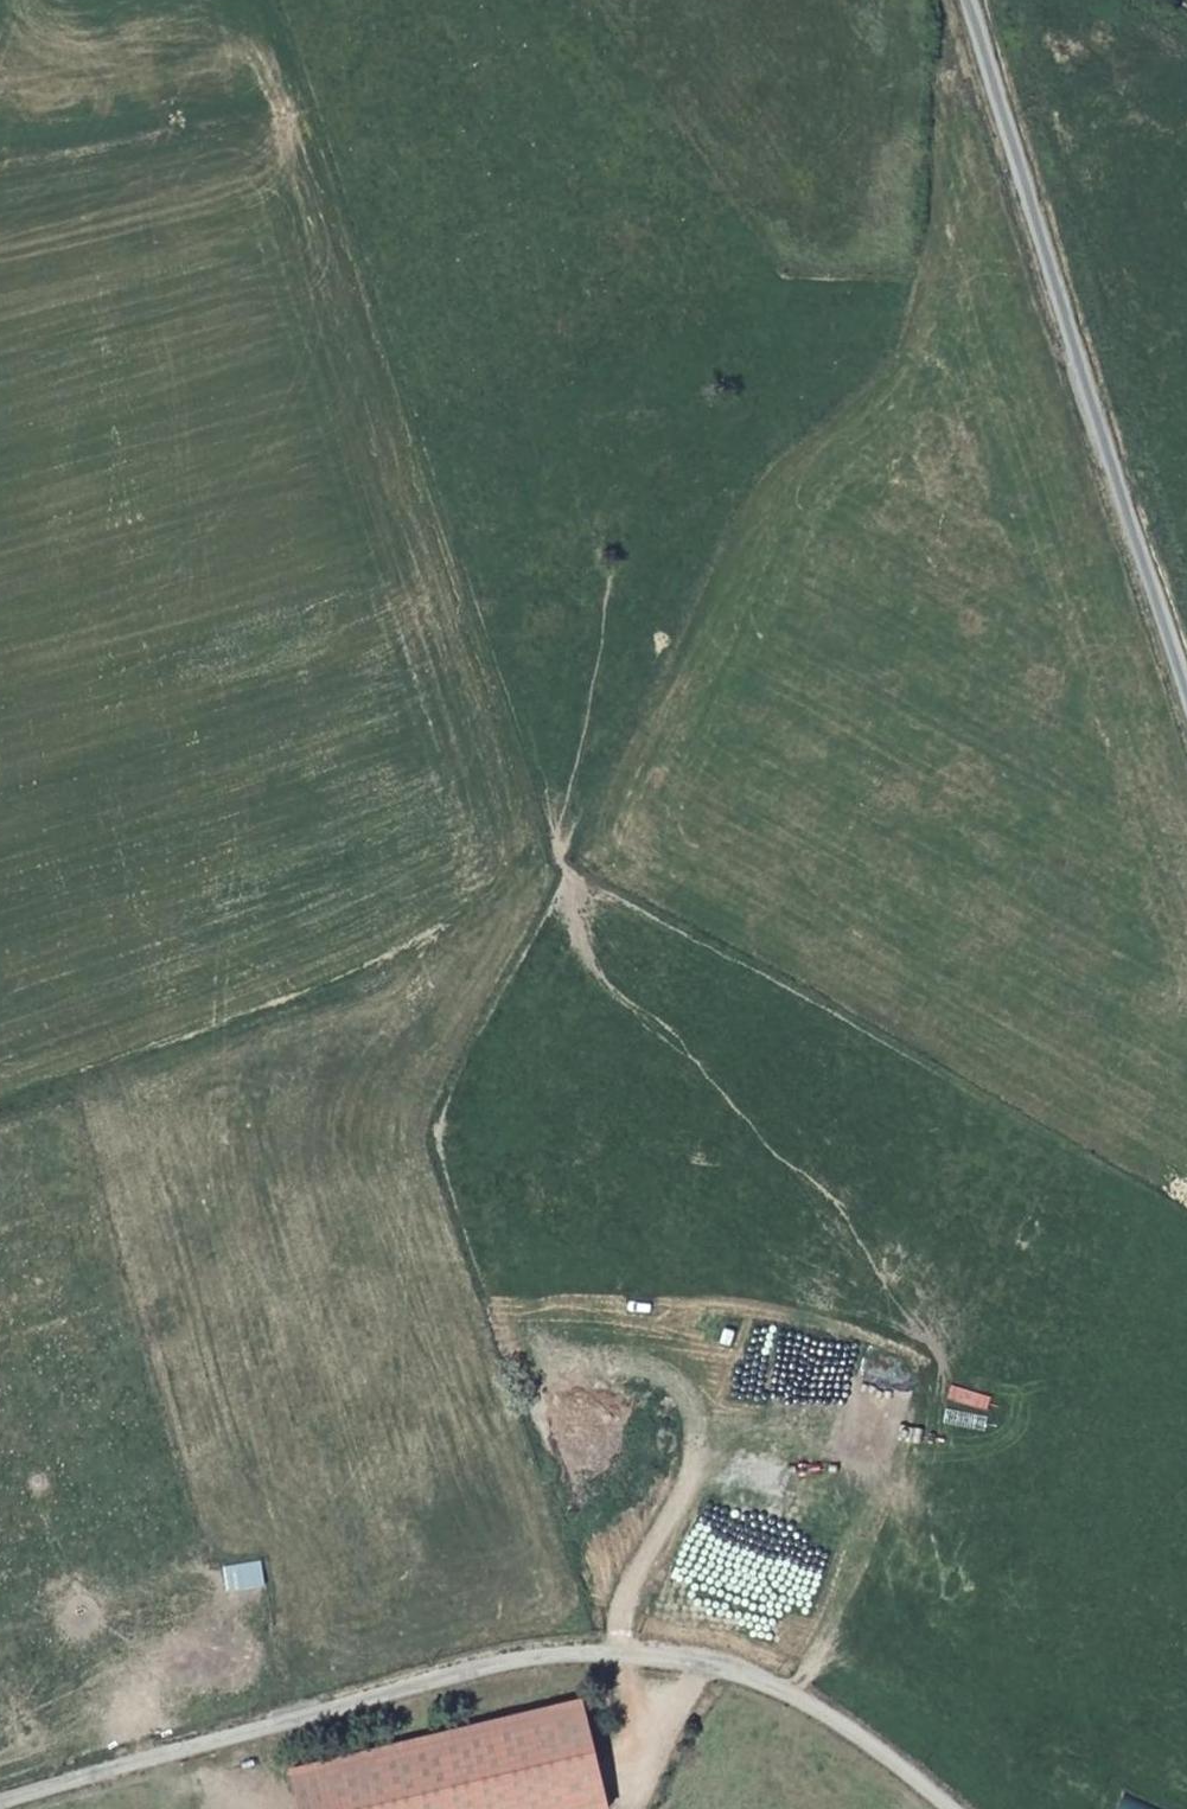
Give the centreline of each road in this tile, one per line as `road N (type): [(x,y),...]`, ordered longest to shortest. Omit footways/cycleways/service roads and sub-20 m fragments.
road 1 (track): [(0,1101),(224,1026),(419,940),(477,898),(532,830),(308,122),(0,174)]
road 2 (unclassified): [(955,1808),(794,1691),(649,1647),(475,1663),(0,1801)]
road 3 (unclassified): [(1186,678),(971,0)]

